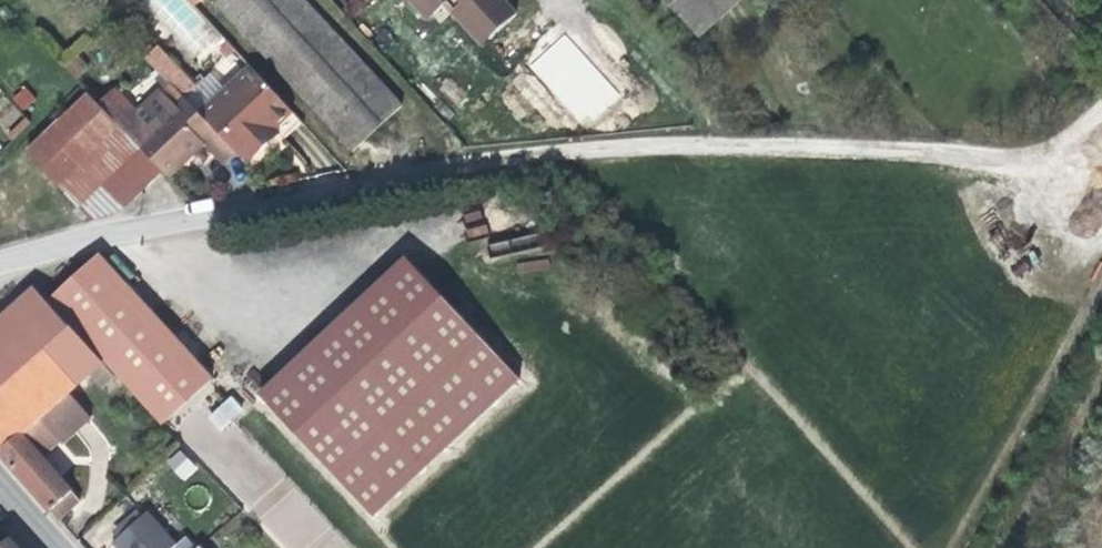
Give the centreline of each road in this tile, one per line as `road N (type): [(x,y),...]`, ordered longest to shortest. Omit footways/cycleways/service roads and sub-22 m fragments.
road 1 (residential): [(0,261),(123,230),(500,160),(739,146),(959,157)]
road 2 (track): [(959,157),(1065,155),(1101,133)]

